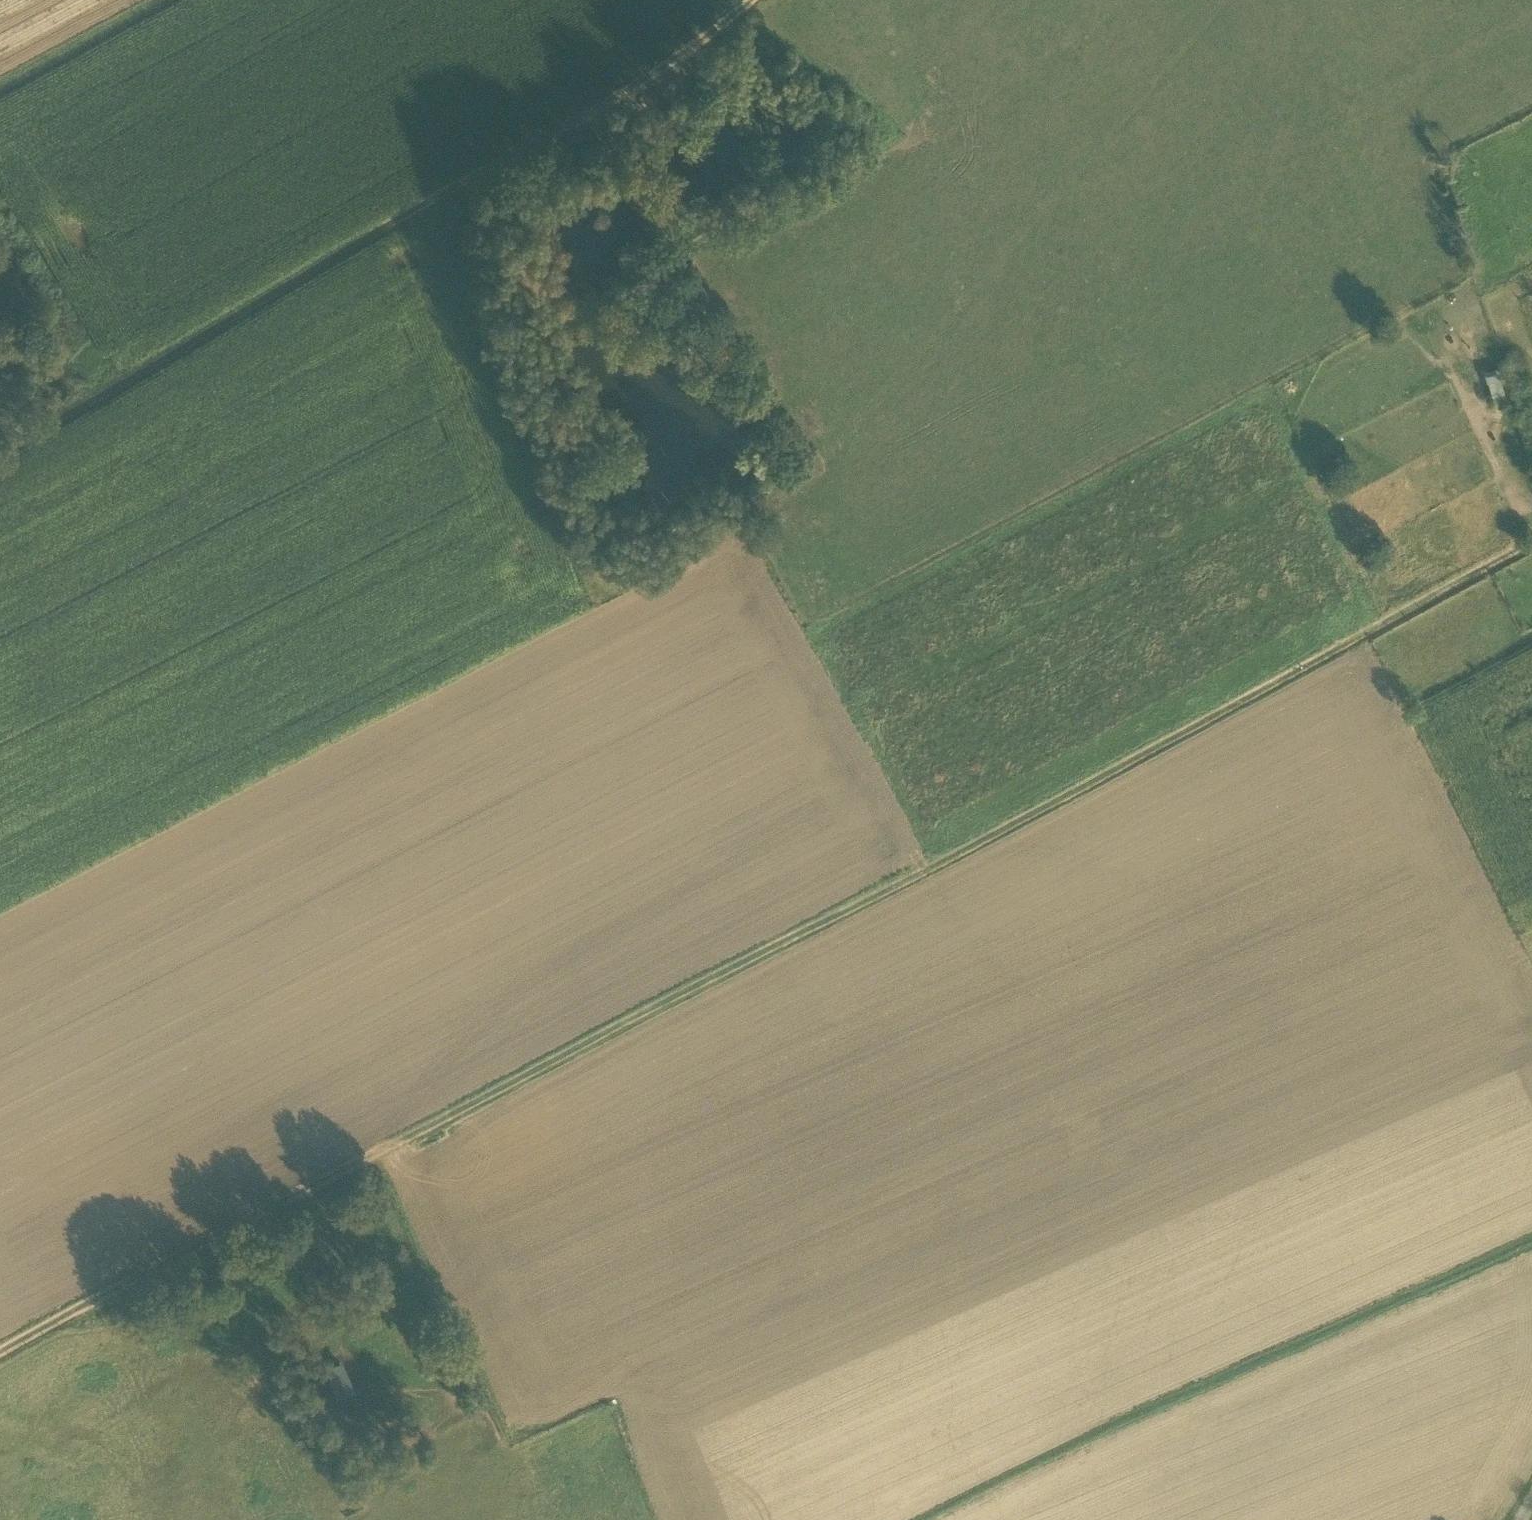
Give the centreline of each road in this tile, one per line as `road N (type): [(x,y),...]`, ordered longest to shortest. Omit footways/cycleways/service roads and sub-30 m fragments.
road 1 (track): [(1531,542),(0,1369)]
road 2 (track): [(0,453),(656,69),(750,0)]
road 3 (track): [(921,1519),(1531,1244)]
road 4 (track): [(0,90),(167,0)]

